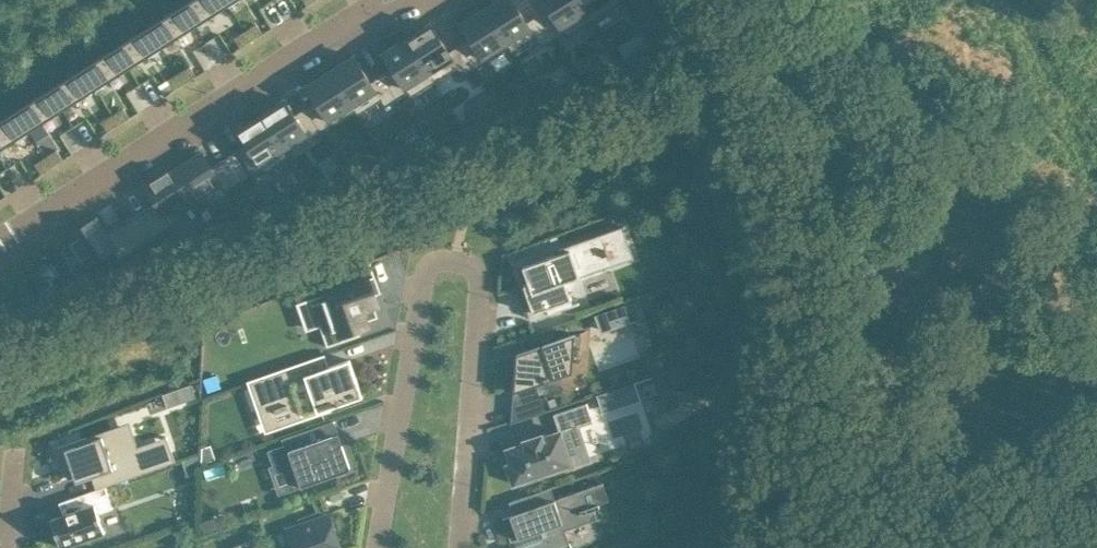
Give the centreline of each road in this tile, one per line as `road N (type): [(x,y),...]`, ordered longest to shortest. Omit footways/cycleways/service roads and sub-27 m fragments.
road 1 (residential): [(459,547),(479,288),(476,271),(444,260),(425,278),(377,547)]
road 2 (residential): [(309,43),(0,239)]

